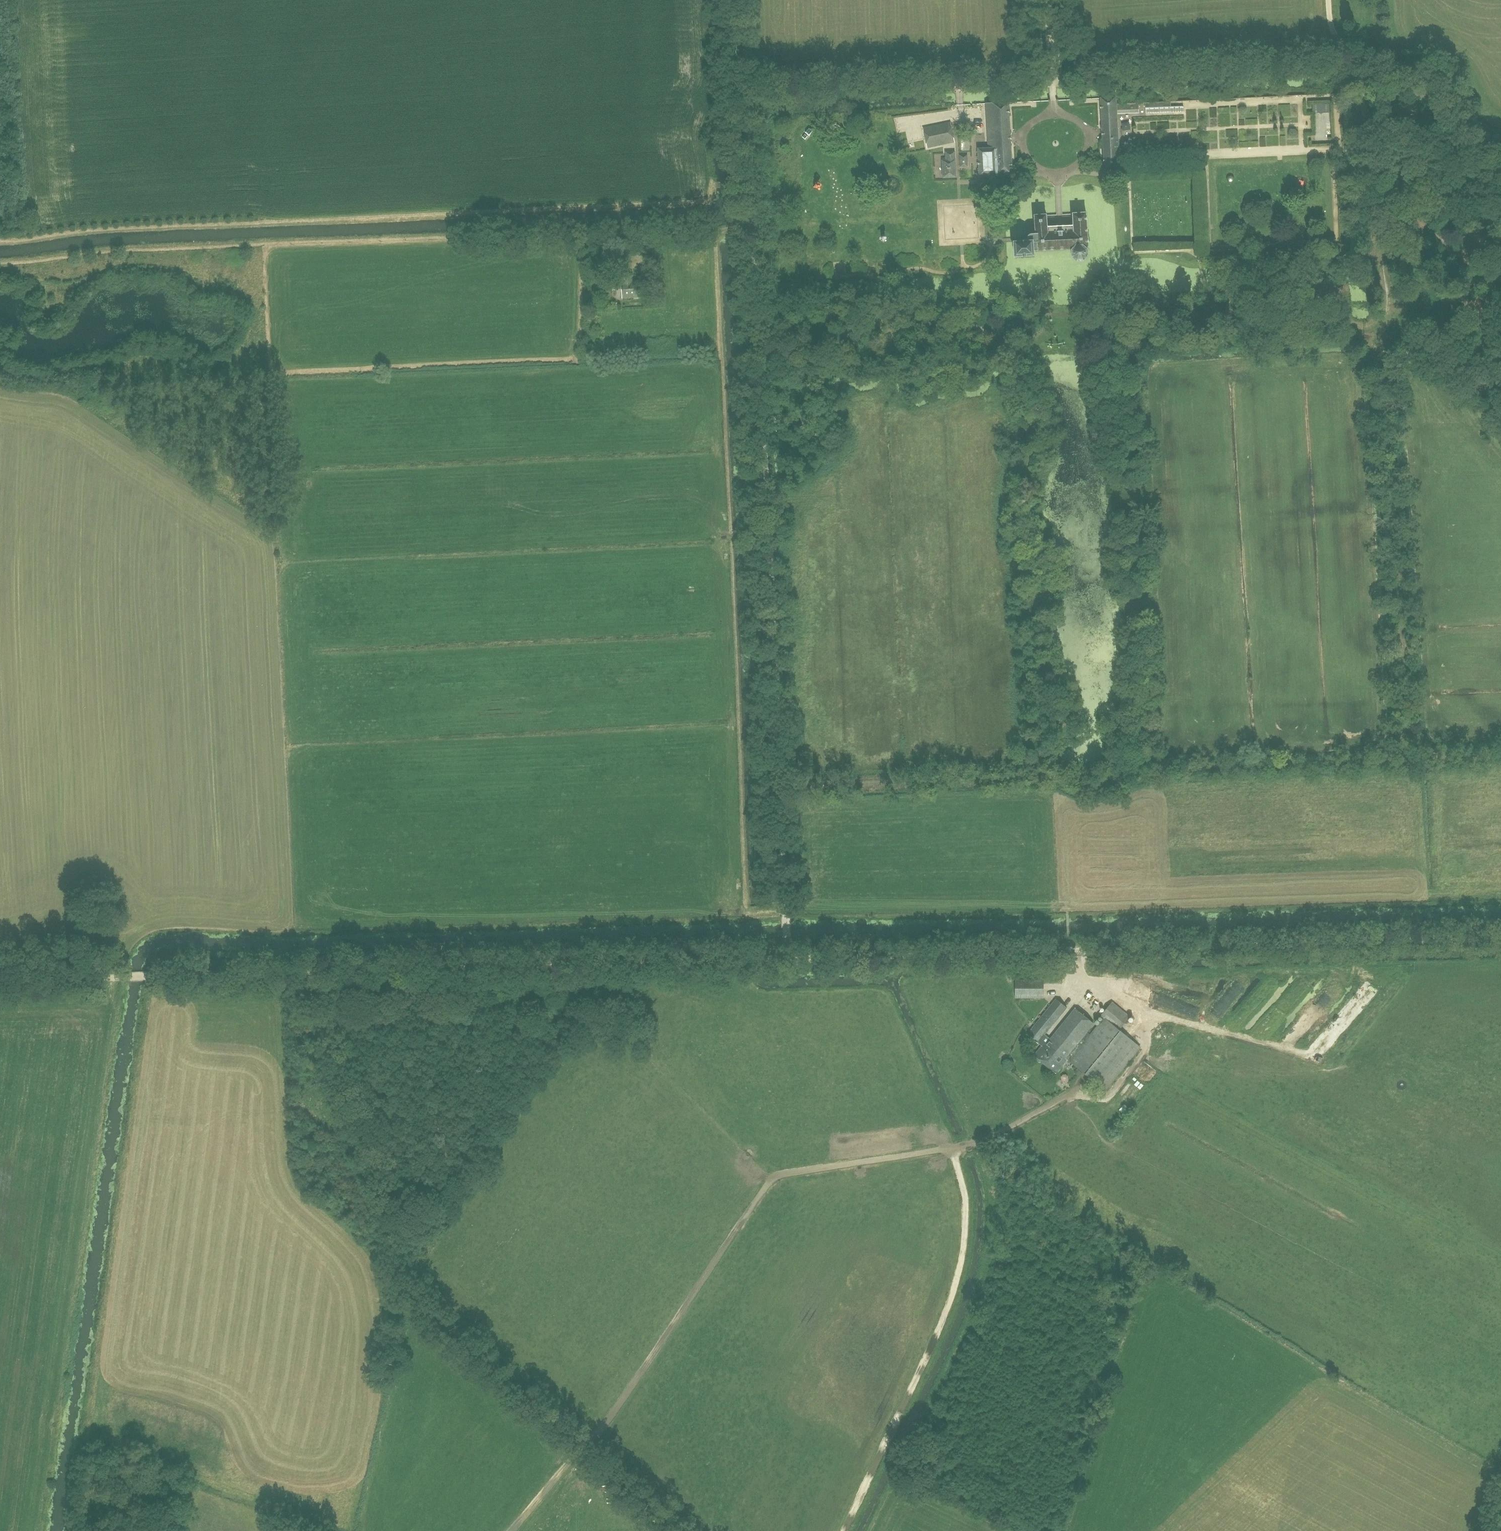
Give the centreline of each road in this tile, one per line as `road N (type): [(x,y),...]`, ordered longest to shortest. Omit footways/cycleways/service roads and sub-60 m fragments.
road 1 (track): [(0,982),(1500,939)]
road 2 (track): [(782,787),(751,95)]
road 3 (track): [(1381,324),(1388,297),(1361,86),(1356,69),(1331,64)]
road 4 (track): [(788,917),(782,787)]

